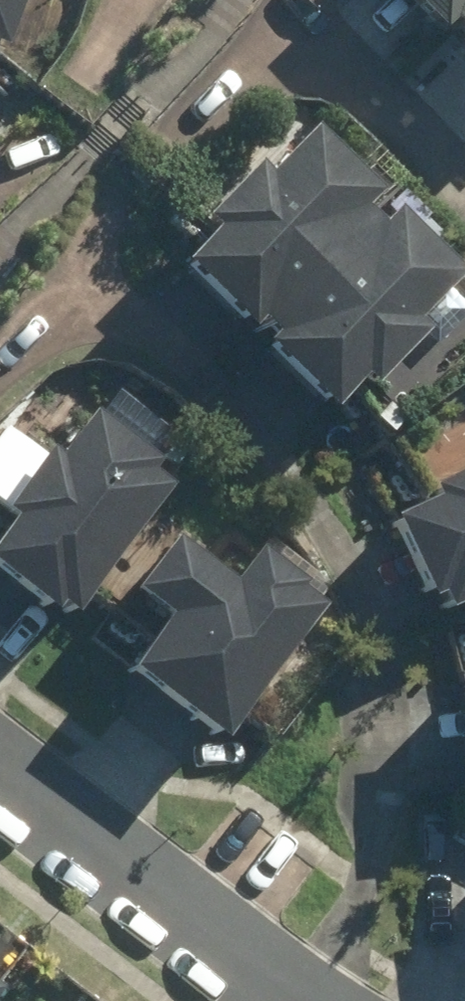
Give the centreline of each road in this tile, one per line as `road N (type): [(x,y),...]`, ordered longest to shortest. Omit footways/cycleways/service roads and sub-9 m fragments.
road 1 (residential): [(0,772),(296,1000)]

